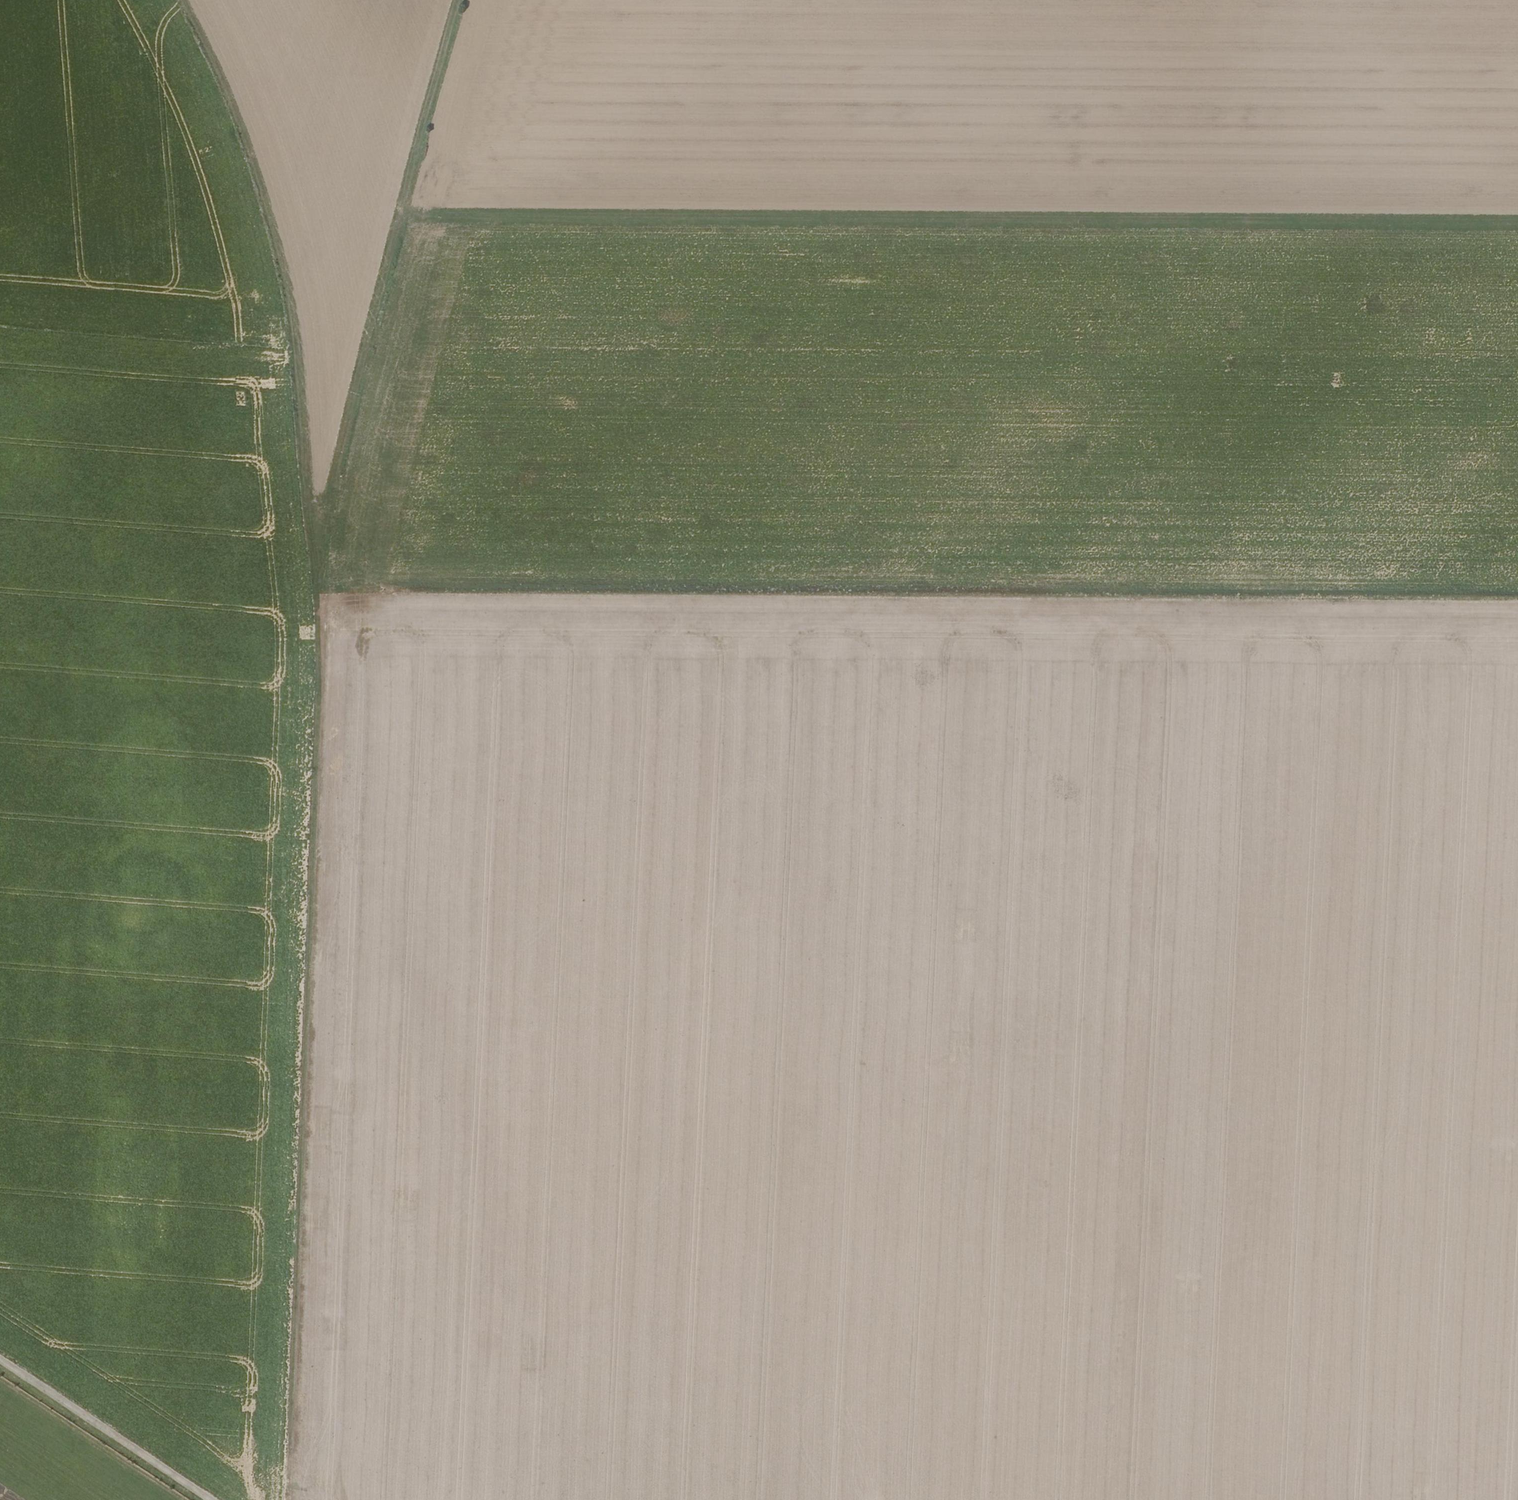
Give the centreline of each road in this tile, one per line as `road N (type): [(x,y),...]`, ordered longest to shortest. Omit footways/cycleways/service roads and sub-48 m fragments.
road 1 (track): [(286,1499),(321,684),(312,523),(335,476),(462,0)]
road 2 (track): [(312,523),(289,291),(236,113),(179,0)]

